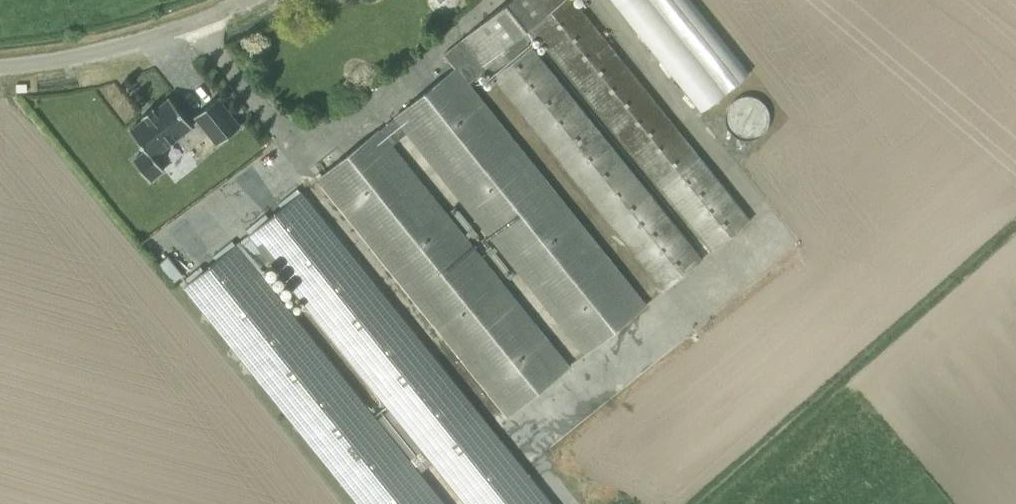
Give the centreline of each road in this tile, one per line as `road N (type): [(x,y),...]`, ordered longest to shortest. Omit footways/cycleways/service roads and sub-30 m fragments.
road 1 (unclassified): [(0,59),(199,16),(236,0)]

